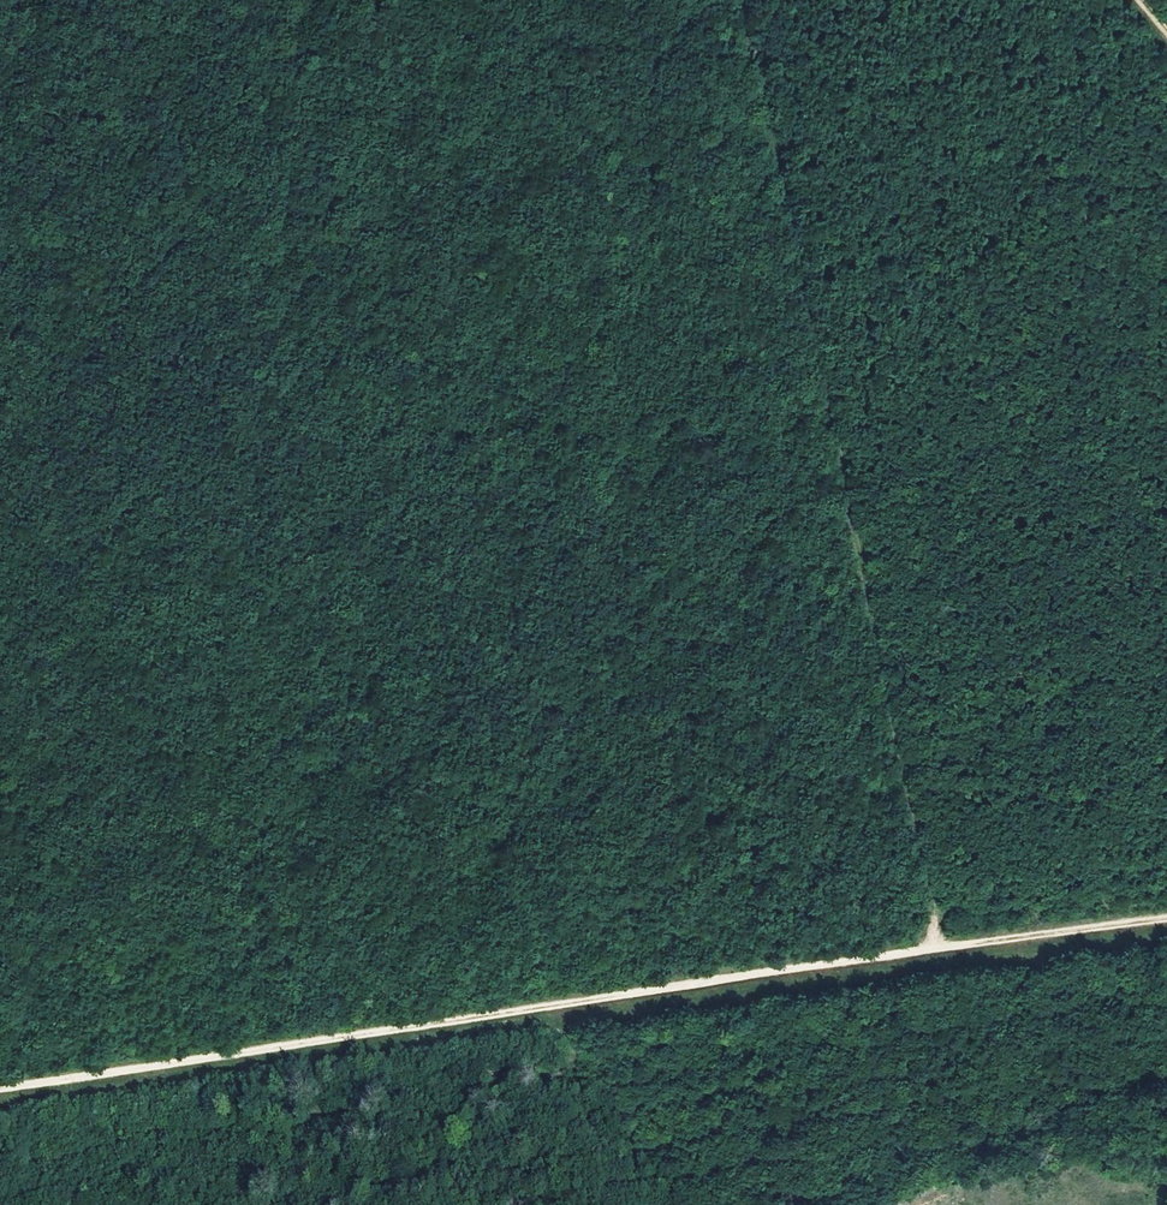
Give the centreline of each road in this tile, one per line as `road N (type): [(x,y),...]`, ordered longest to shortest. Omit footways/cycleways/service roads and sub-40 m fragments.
road 1 (track): [(1166,924),(0,1090)]

